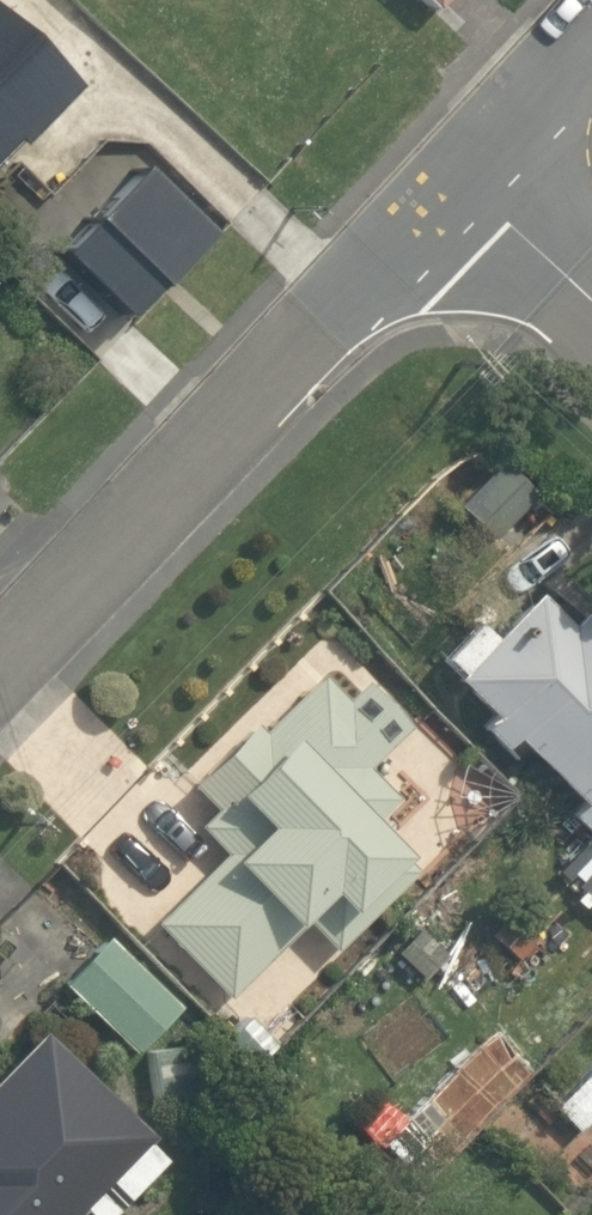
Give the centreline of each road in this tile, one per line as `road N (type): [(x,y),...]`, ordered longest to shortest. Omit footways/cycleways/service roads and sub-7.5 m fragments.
road 1 (residential): [(0,669),(466,184)]
road 2 (residential): [(466,184),(591,47)]
road 3 (residential): [(466,184),(591,300)]

